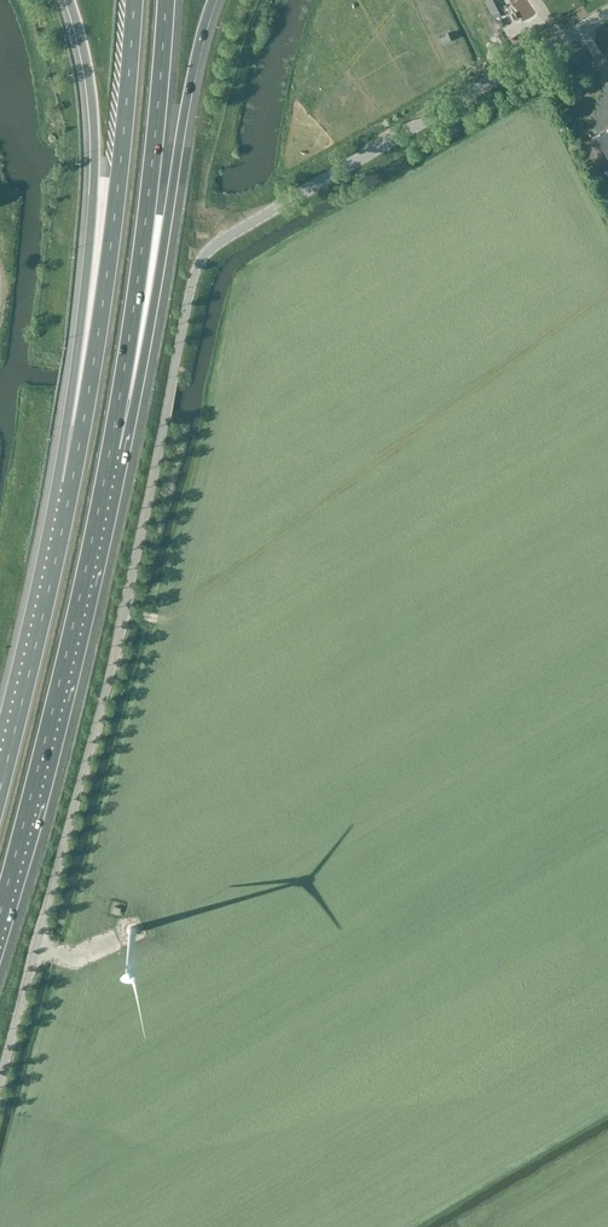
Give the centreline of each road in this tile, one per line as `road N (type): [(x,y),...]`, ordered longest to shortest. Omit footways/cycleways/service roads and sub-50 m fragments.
road 1 (unclassified): [(0,1084),(83,781),(173,378)]
road 2 (motorway): [(134,0),(123,153),(72,483)]
road 3 (motorway): [(70,0),(93,142),(69,405),(72,483)]
road 4 (motorway): [(0,912),(110,448)]
road 5 (motorway): [(110,448),(131,418),(214,0)]
road 6 (motorway): [(110,448),(153,155),(165,0)]
road 7 (unclassified): [(312,190),(607,13)]
road 8 (motorway): [(72,483),(0,790)]
road 9 (unclassified): [(312,190),(208,251),(173,378)]

